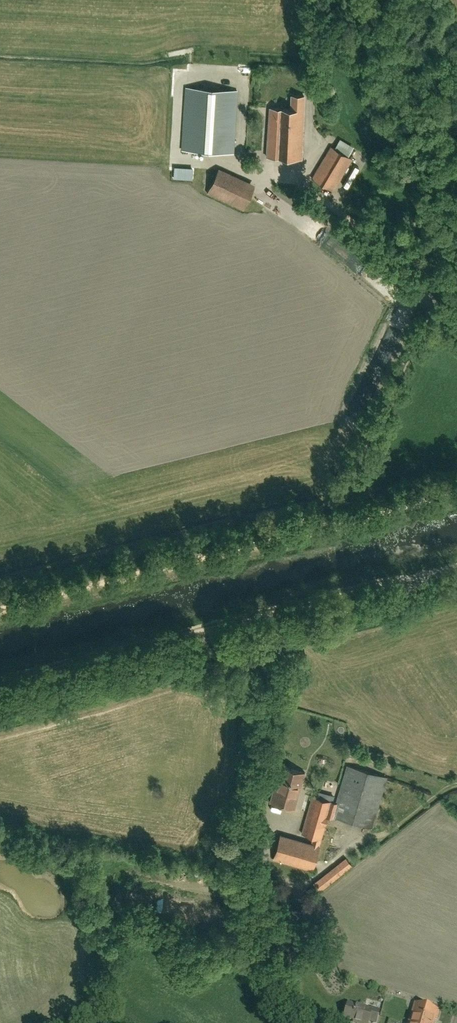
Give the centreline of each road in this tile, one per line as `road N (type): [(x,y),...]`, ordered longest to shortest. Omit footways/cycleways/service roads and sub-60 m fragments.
road 1 (track): [(456,494),(0,610)]
road 2 (track): [(0,680),(443,565)]
road 3 (unclassified): [(301,1022),(277,1002),(249,827),(257,749),(295,625)]
road 4 (track): [(456,321),(306,183)]
road 5 (unclassified): [(295,625),(399,595),(456,561)]
road 6 (unclassified): [(295,625),(162,637)]

